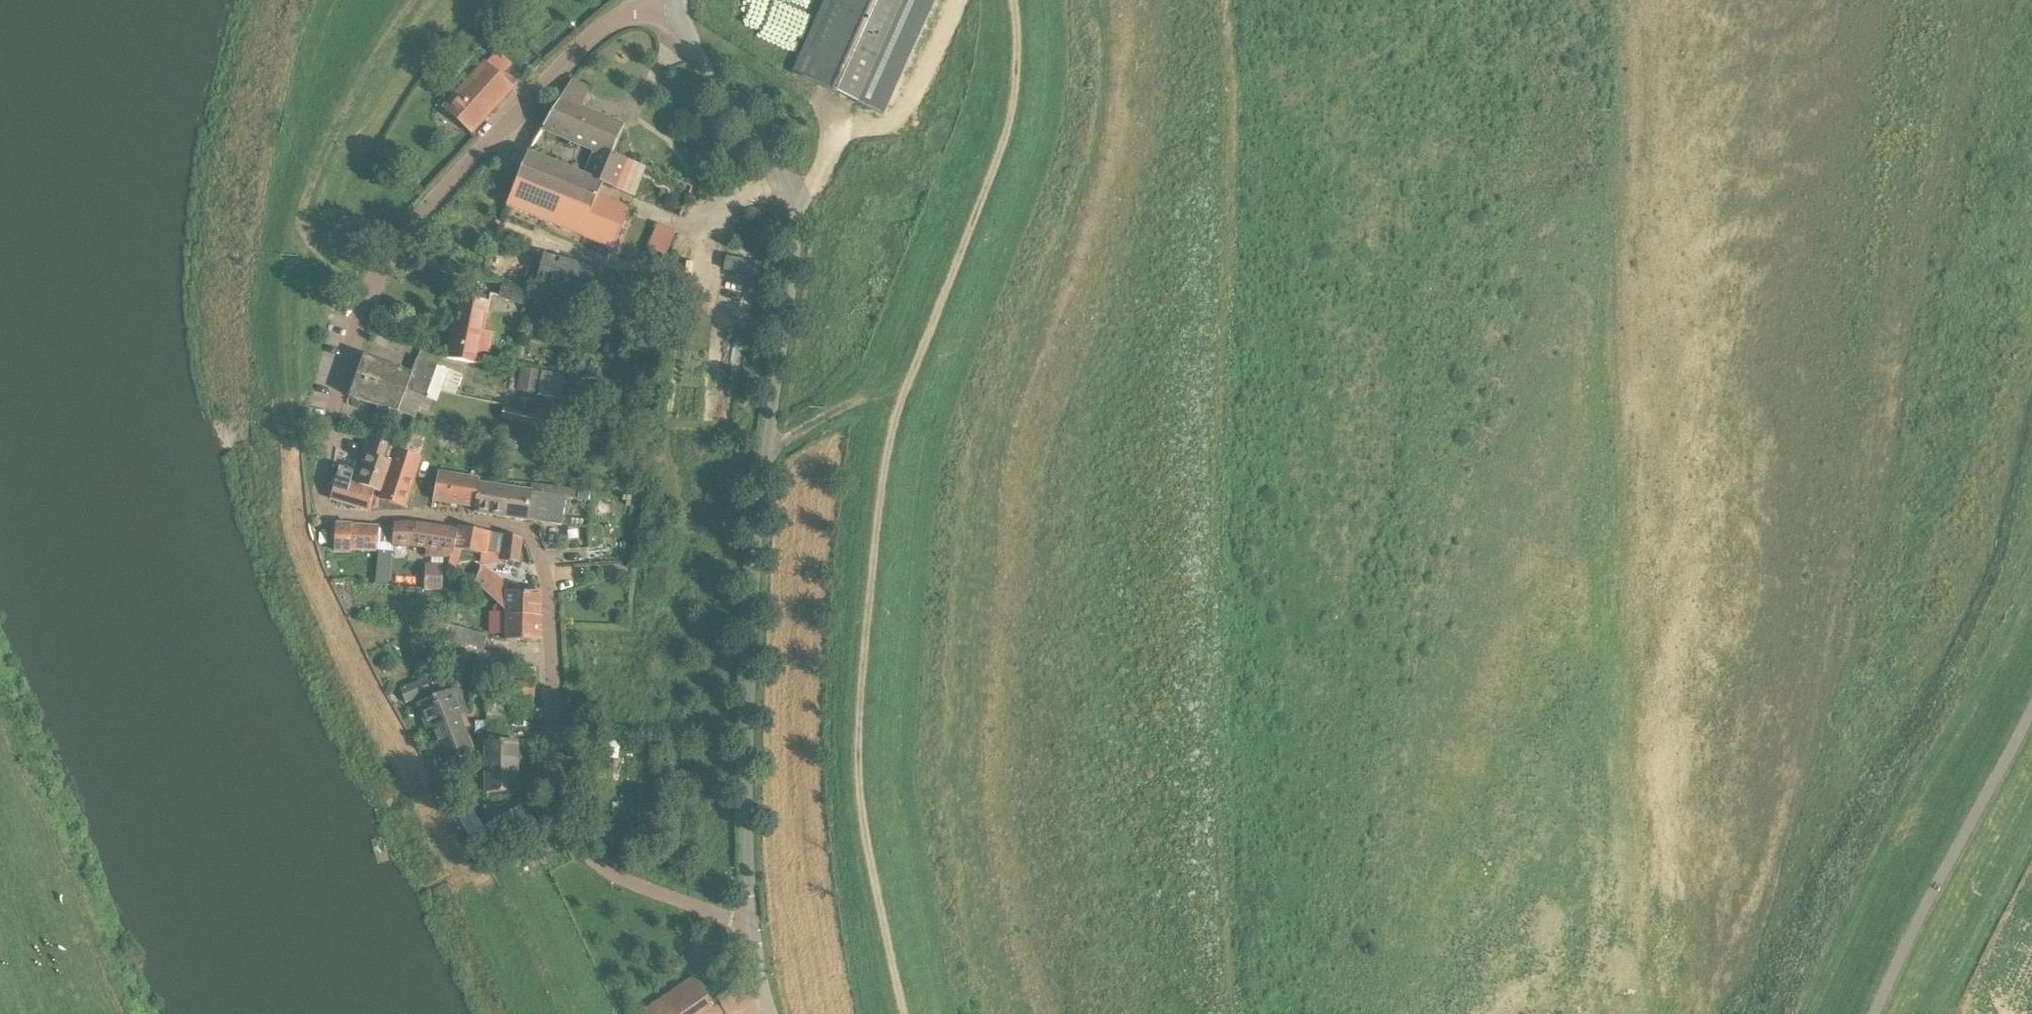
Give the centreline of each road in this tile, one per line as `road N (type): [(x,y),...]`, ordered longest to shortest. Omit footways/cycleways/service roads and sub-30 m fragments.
road 1 (residential): [(752,927),(640,886),(577,840),(562,800),(547,587),(525,530),(444,518),(339,516),(321,498),(340,379),(386,257),(552,74),(614,19),(663,0)]
road 2 (track): [(904,1013),(859,806),(876,523),(896,407),(992,168),(1017,82),(1011,0)]
road 3 (unclassified): [(752,927),(749,748),(765,448),(796,247),(774,165),(673,0)]
road 4 (track): [(951,0),(895,121),(835,122),(824,102),(684,27)]
road 5 (track): [(413,0),(334,129),(300,221),(310,241),(371,287)]
road 6 (track): [(765,448),(872,386)]

